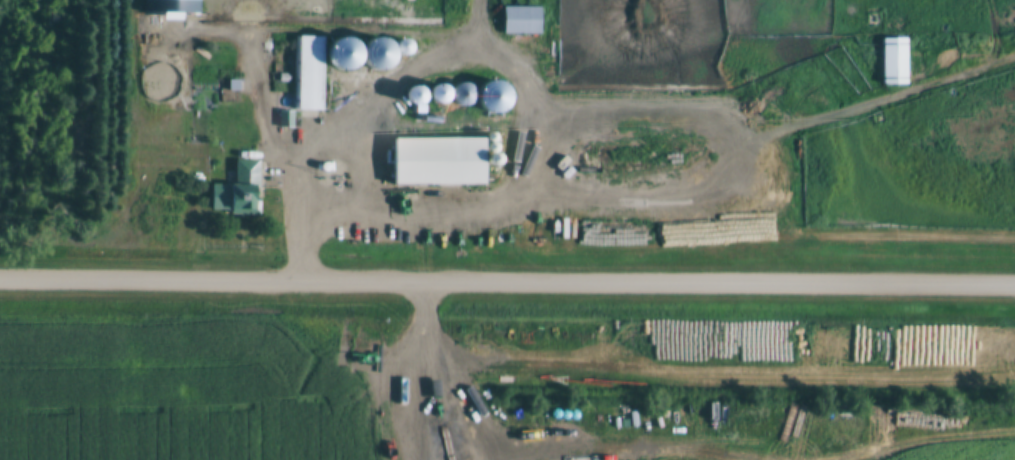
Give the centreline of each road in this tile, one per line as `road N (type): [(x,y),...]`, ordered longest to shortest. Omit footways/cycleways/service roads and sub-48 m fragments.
road 1 (residential): [(0,278),(1014,285)]
road 2 (track): [(527,104),(719,101),(821,120),(1014,53)]

